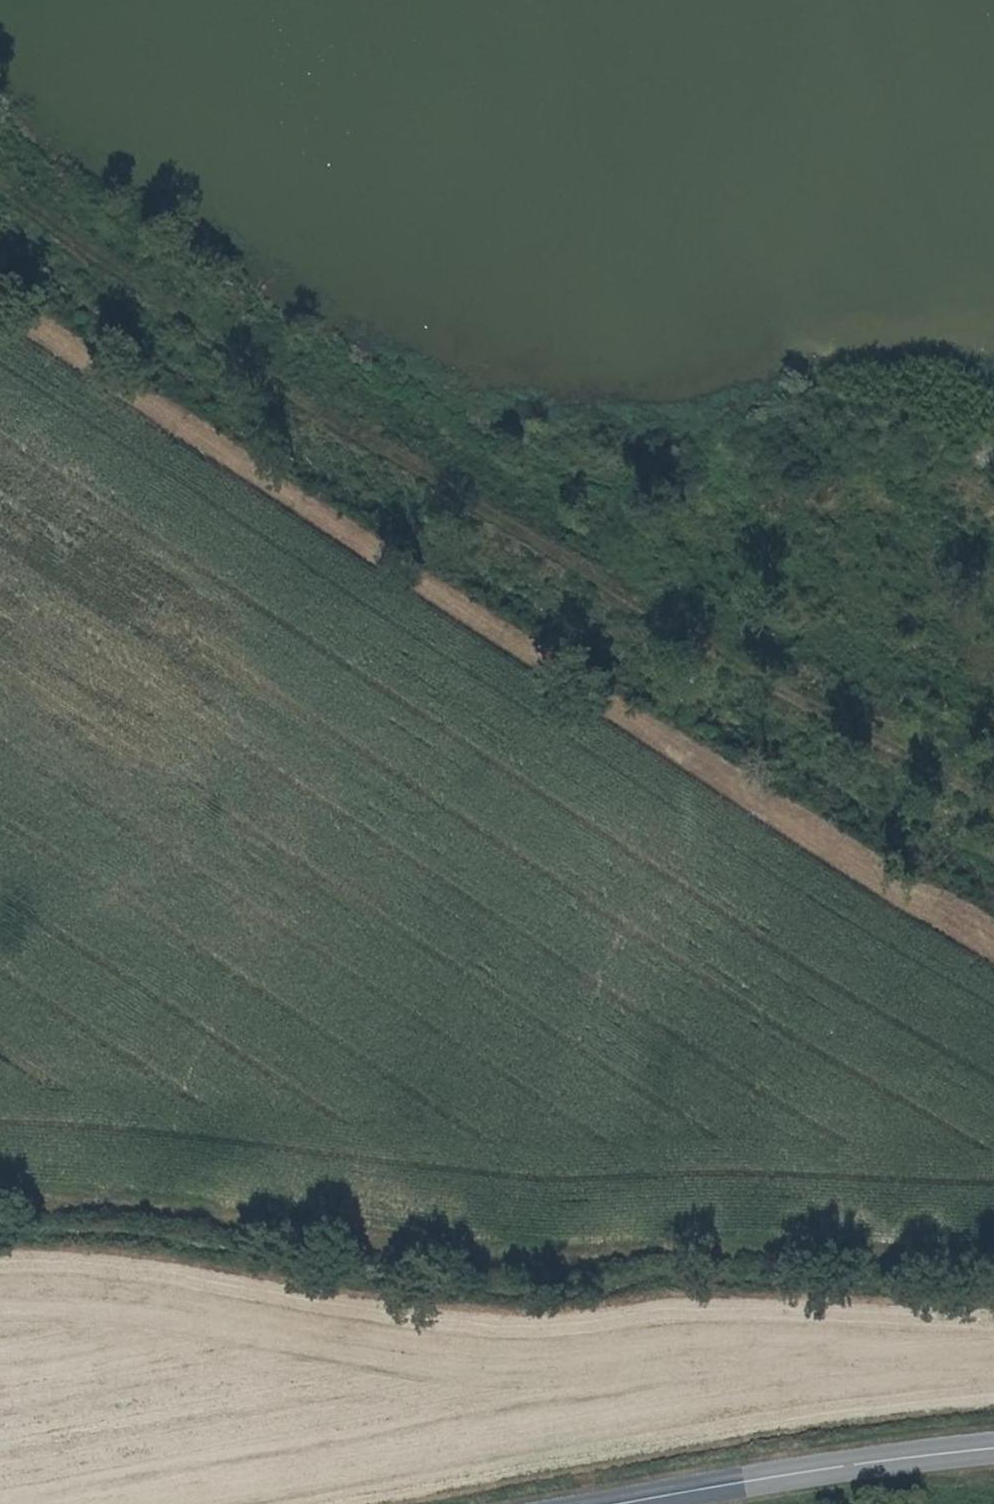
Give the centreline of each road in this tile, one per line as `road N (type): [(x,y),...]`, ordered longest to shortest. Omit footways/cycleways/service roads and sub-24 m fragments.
road 1 (secondary): [(621,1503),(993,1445)]

